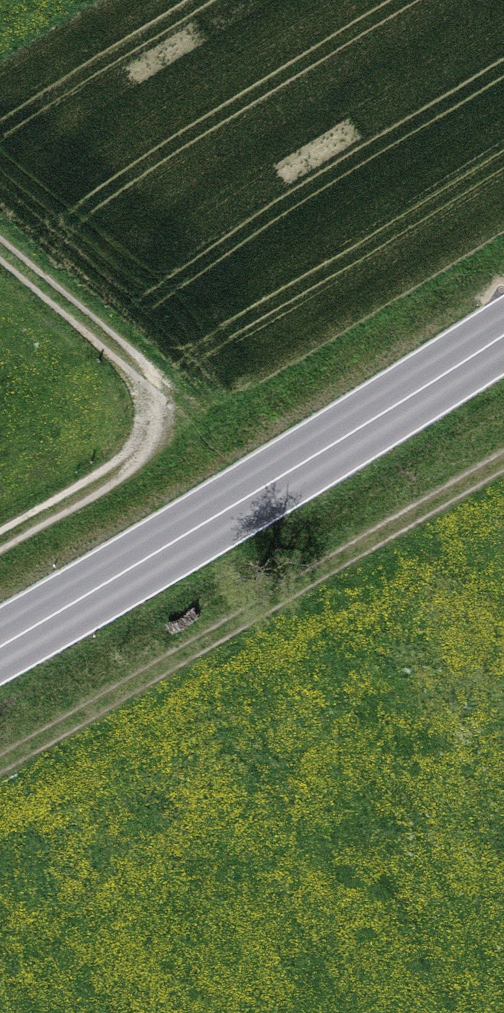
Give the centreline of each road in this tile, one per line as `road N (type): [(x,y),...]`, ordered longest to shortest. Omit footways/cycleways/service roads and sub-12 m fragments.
road 1 (primary): [(0,645),(503,334)]
road 2 (track): [(503,458),(0,766)]
road 3 (track): [(0,248),(133,365),(151,406),(143,443),(127,462),(0,543)]

